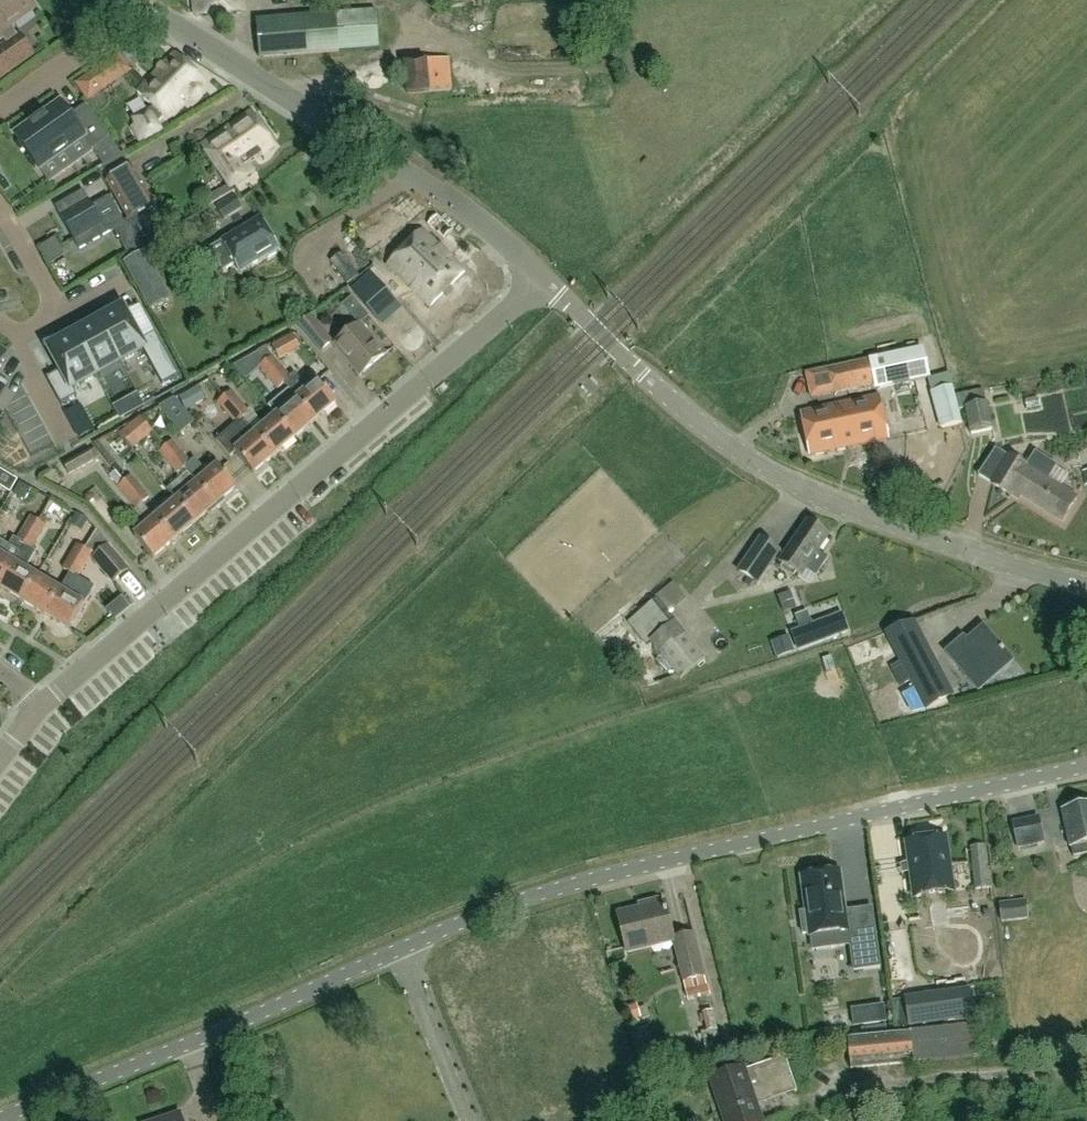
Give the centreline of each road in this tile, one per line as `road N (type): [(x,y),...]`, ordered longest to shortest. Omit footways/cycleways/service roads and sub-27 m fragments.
road 1 (unclassified): [(1,1120),(559,890),(1086,770)]
road 2 (residential): [(43,701),(544,281)]
road 3 (unclassified): [(1086,585),(893,525),(790,482),(687,413),(544,281)]
road 4 (unclassified): [(544,281),(350,138),(125,0)]
road 5 (track): [(823,1096),(957,1076),(1086,1073)]
road 6 (residential): [(121,0),(91,44),(0,109)]
road 7 (residential): [(63,313),(0,207)]

